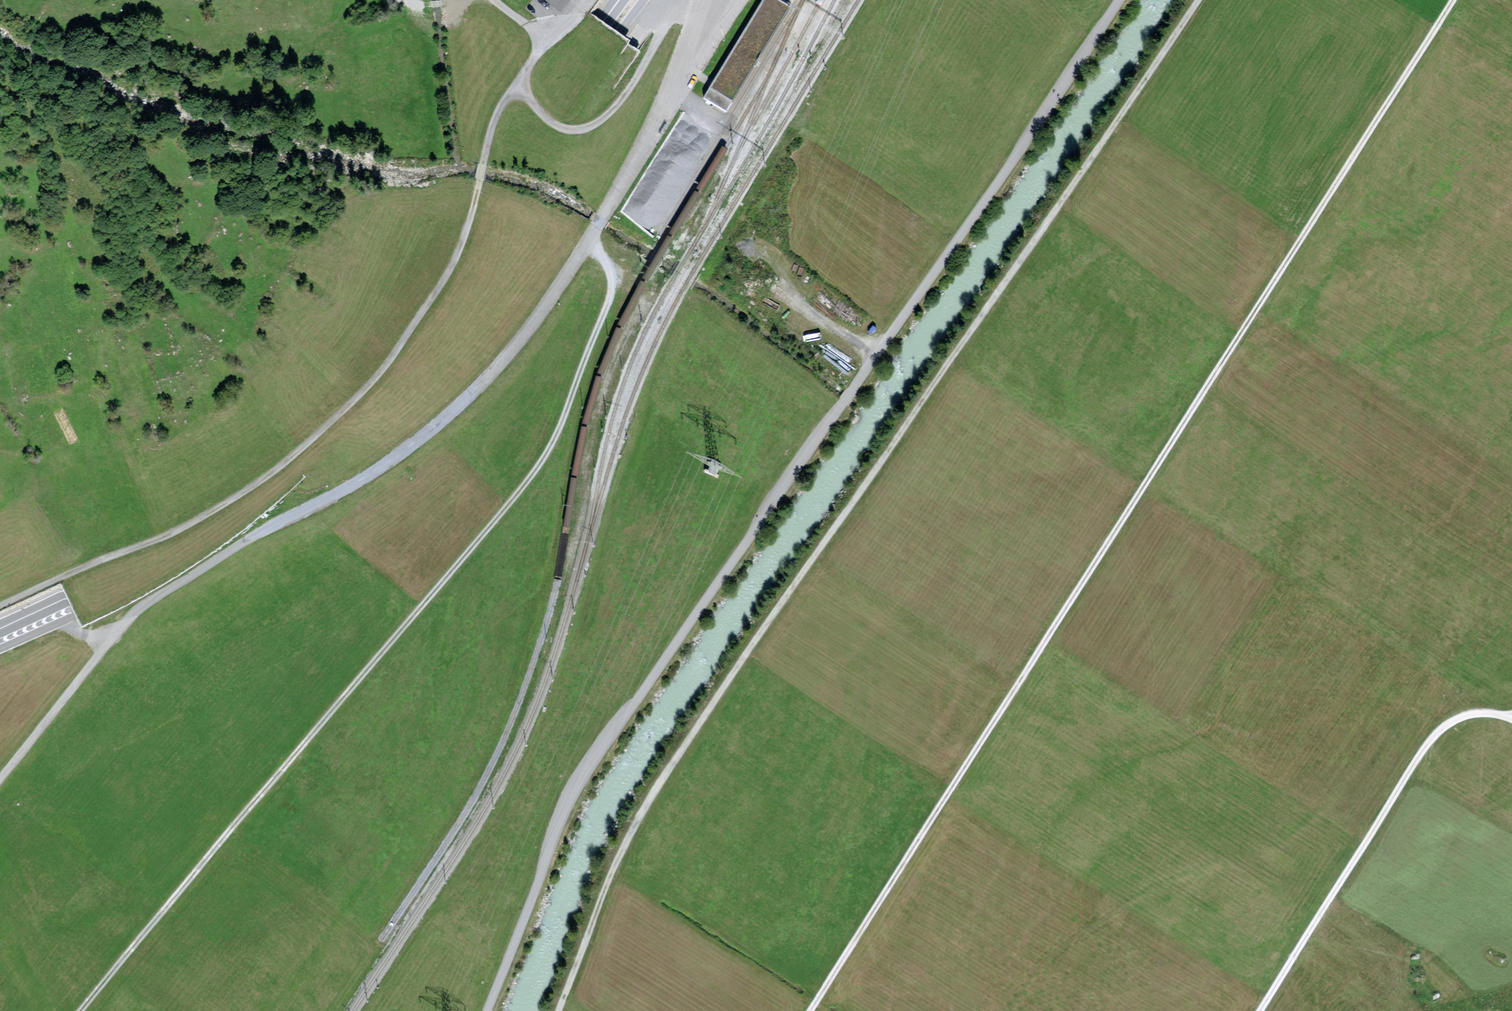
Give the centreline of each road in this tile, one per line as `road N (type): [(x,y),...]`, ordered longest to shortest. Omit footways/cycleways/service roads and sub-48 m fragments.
road 1 (track): [(557,1010),(603,886),(652,795),(1196,0)]
road 2 (unclassified): [(1118,0),(975,219),(581,781),(484,1010)]
road 3 (track): [(1452,0),(811,1010)]
road 4 (track): [(85,1010),(558,438),(611,293),(610,268),(592,235)]
road 5 (primary): [(0,649),(189,553),(291,473),(370,387),(644,0)]
road 6 (primary): [(619,0),(354,377),(275,465),(125,569),(0,629)]
road 7 (track): [(0,775),(142,607),(432,428),(520,341),(592,235)]
road 8 (track): [(520,82),(492,123),(449,271),(373,379),(318,435),(204,515),(0,606)]
road 9 (track): [(1259,1010),(1426,745),(1464,716),(1511,717)]
road 10 (track): [(592,235),(685,69)]

